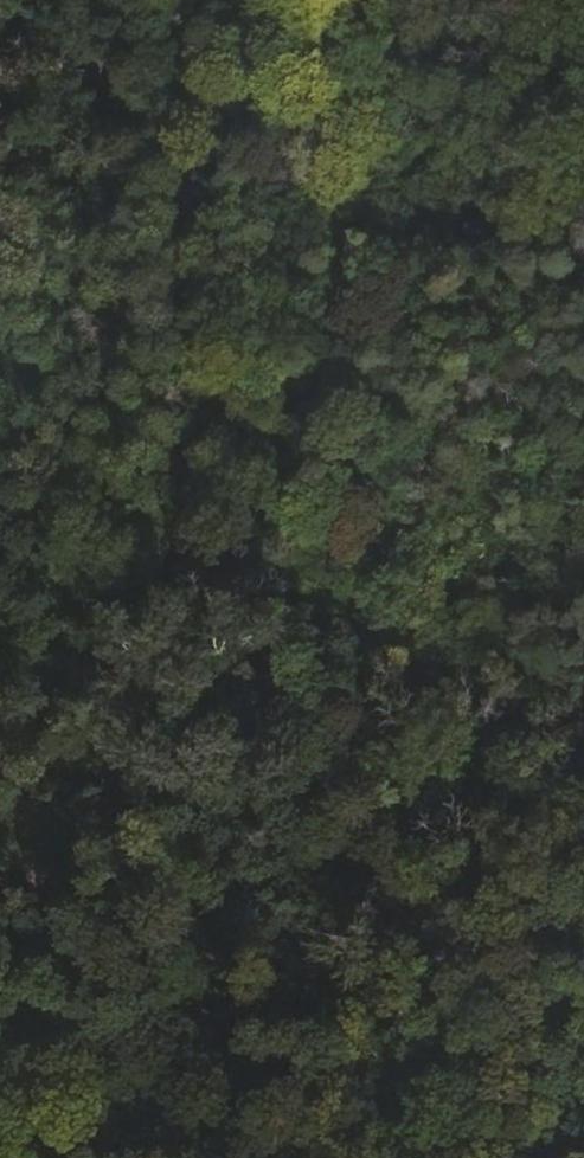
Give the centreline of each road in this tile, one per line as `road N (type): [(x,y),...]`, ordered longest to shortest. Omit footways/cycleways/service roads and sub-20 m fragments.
road 1 (track): [(526,0),(506,87),(538,368),(583,432)]

